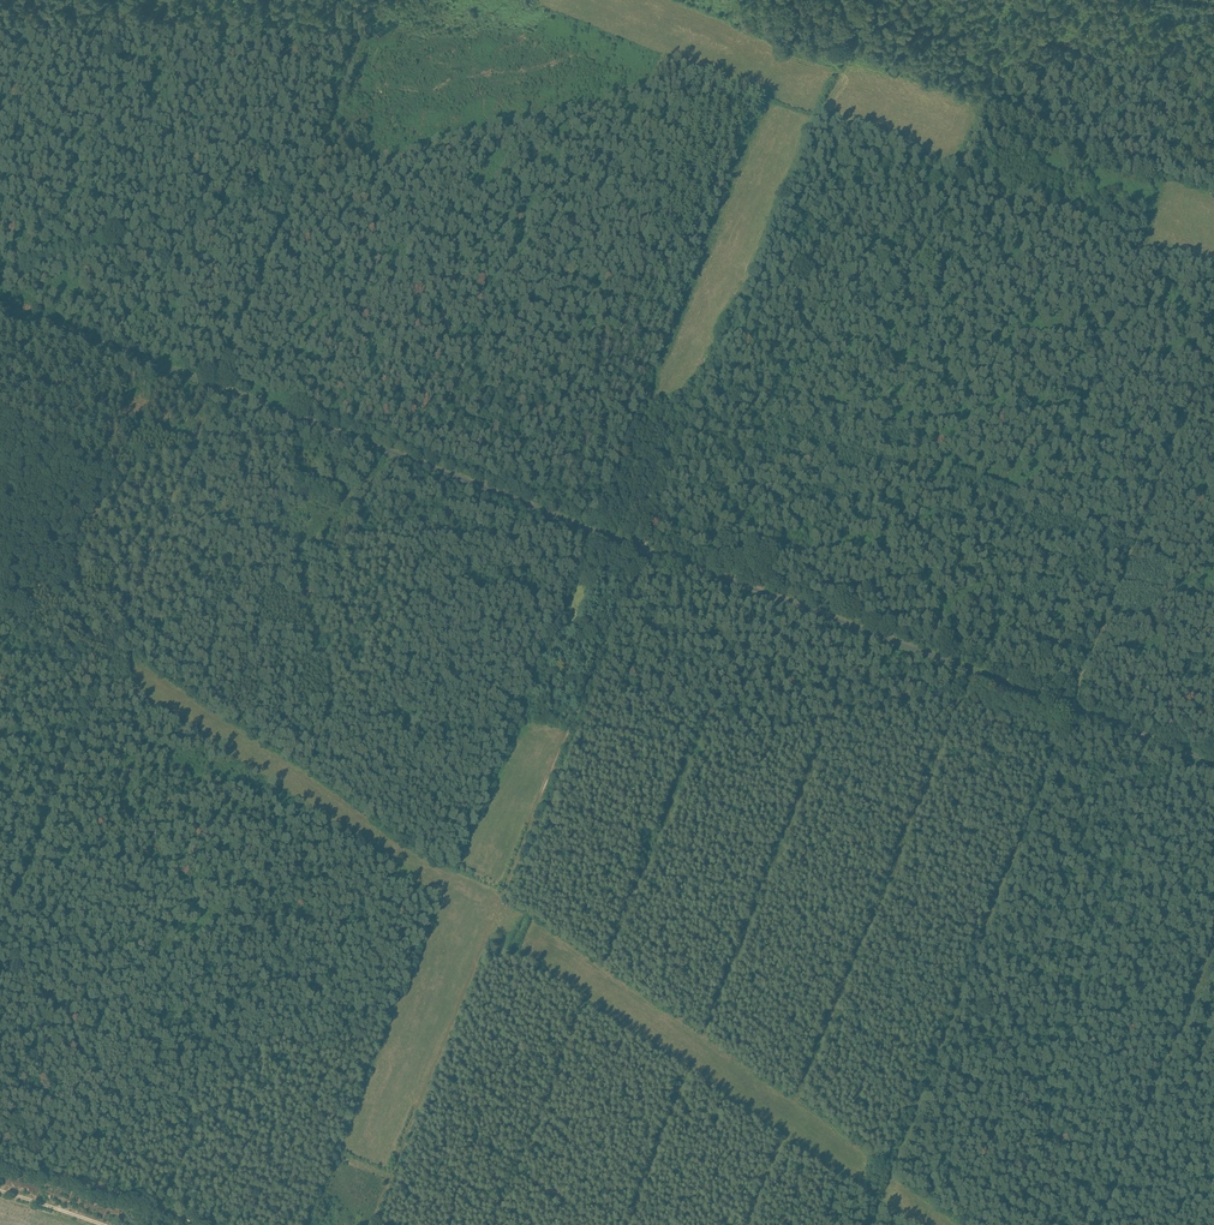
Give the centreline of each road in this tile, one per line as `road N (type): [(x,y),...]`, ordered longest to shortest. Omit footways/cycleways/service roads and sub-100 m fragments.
road 1 (track): [(376,1224),(640,547)]
road 2 (track): [(640,547),(861,0)]
road 3 (track): [(0,930),(219,387)]
road 4 (track): [(1070,710),(874,1224)]
road 5 (track): [(1070,710),(640,547)]
road 6 (track): [(640,547),(219,387)]
road 7 (track): [(219,387),(370,0)]
road 8 (track): [(1070,710),(1213,341)]
road 9 (track): [(219,387),(0,304)]
road 10 (track): [(0,1164),(100,1185),(197,1224)]
road 11 (track): [(1213,767),(1070,710)]
road 12 (track): [(108,663),(0,604)]

